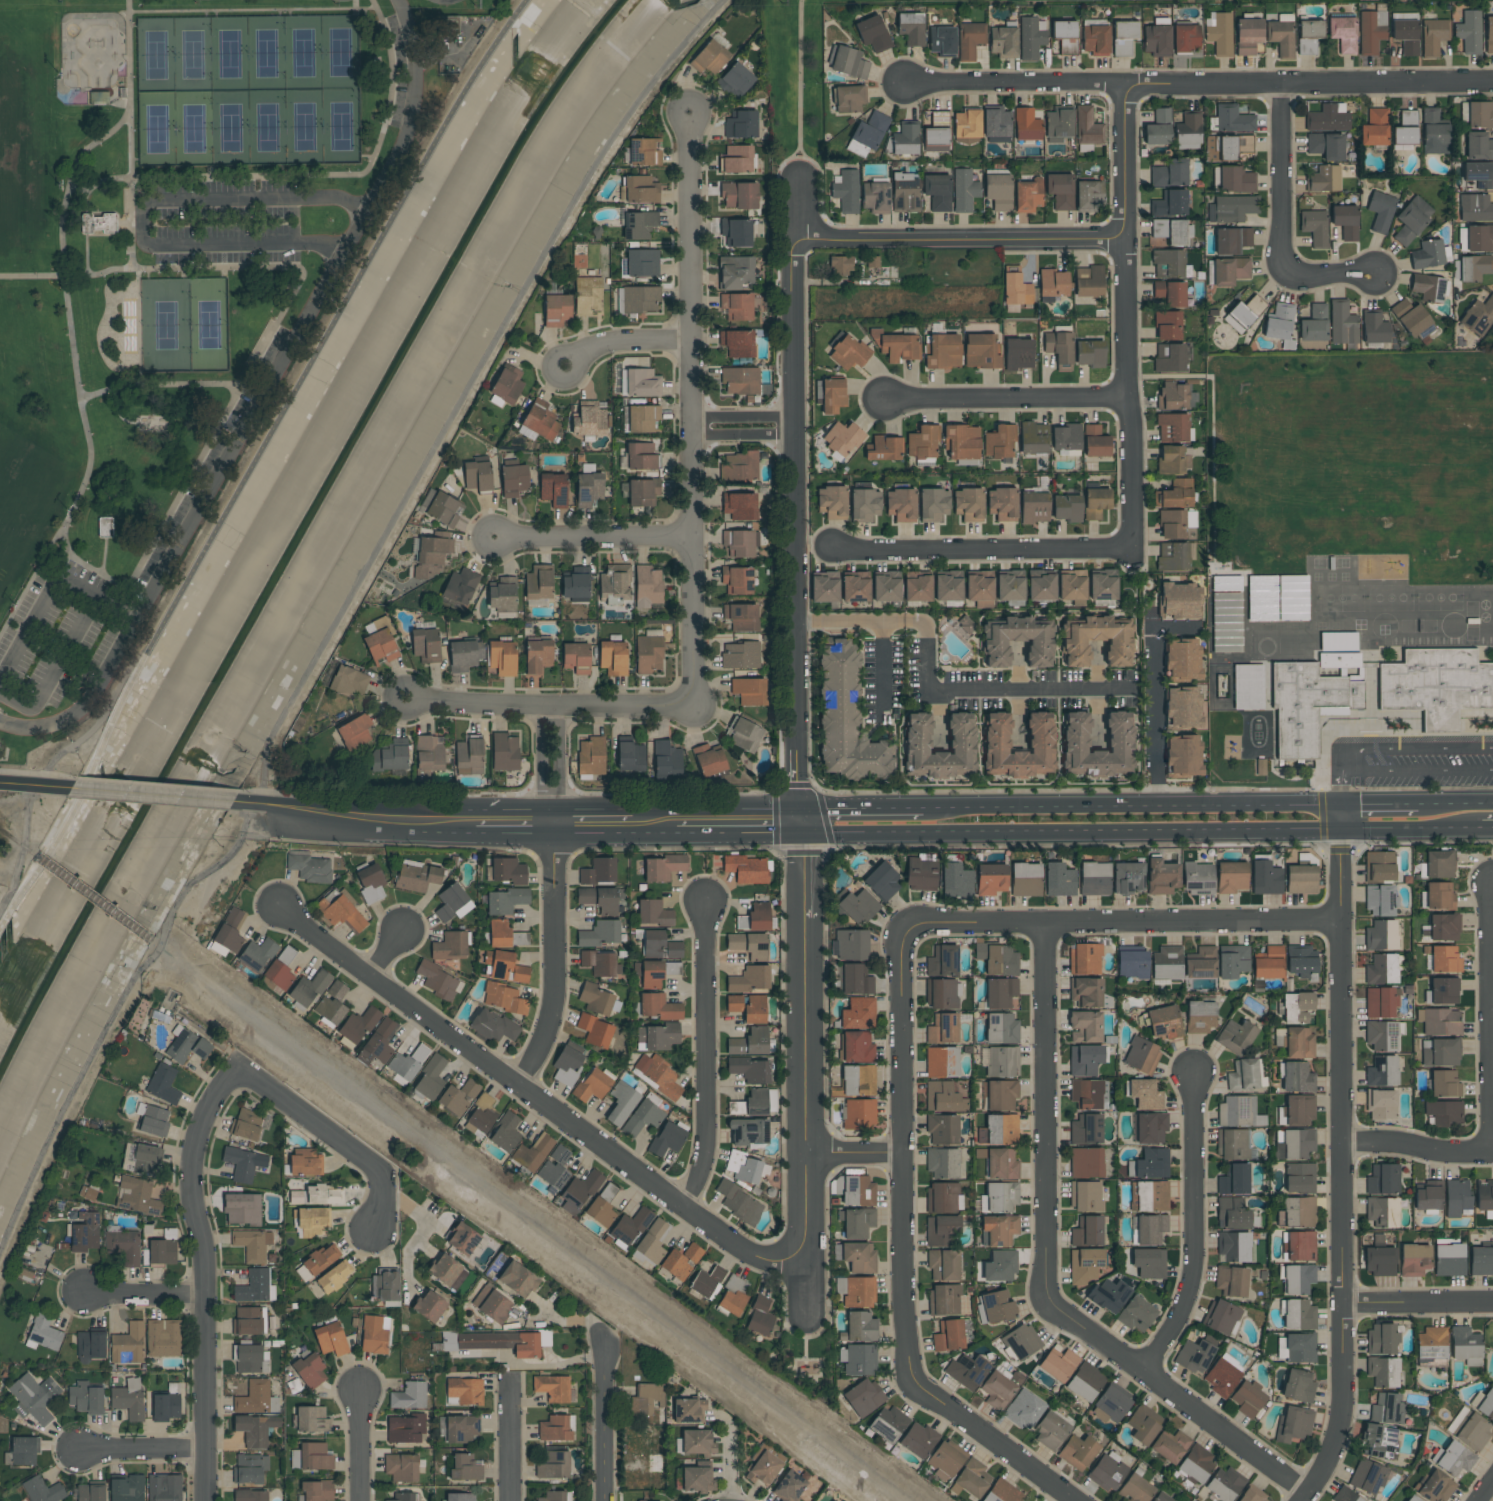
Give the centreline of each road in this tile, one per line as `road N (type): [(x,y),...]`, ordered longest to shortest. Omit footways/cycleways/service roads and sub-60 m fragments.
road 1 (residential): [(1344,831),(1341,1424),(1299,1500)]
road 2 (residential): [(801,176),(802,821)]
road 3 (residential): [(279,908),(745,1254),(771,1266),(801,1249)]
road 4 (residential): [(690,114),(693,708)]
road 5 (residential): [(905,86),(1492,87)]
road 6 (primary): [(802,821),(835,836),(1344,831)]
road 7 (residential): [(802,821),(805,1320)]
road 8 (residential): [(1129,551),(1126,88)]
road 9 (residential): [(899,958),(914,930),(1344,922)]
road 10 (residential): [(237,1070),(203,1113),(190,1161),(202,1298),(202,1500)]
road 11 (residential): [(899,958),(909,1380)]
road 12 (primary): [(1344,807),(923,807)]
road 13 (residential): [(799,624),(927,624),(927,693),(1128,691)]
road 14 (residential): [(1044,927),(1048,1294)]
road 15 (residential): [(799,243),(1125,239)]
road 16 (residential): [(1048,1294),(1066,1317),(1304,1494)]
road 17 (residential): [(684,1208),(705,1135),(704,903)]
road 18 (residential): [(1192,1076),(1194,1250),(1188,1287),(1144,1372)]
road 19 (residential): [(835,549),(1129,551)]
road 20 (residential): [(404,698),(693,708)]
road 21 (residential): [(550,825),(550,1013),(514,1087)]
road 22 (residential): [(1488,884),(1491,1152)]
road 23 (residential): [(885,399),(1128,398)]
road 24 (residential): [(237,1070),(379,1175),(383,1193),(368,1233)]
road 25 (residential): [(909,1380),(1071,1500)]
road 26 (residential): [(493,538),(692,538)]
road 27 (residential): [(1282,87),(1281,250),(1292,272)]
road 28 (residential): [(1155,807),(1154,627)]
road 29 (primary): [(258,805),(421,824)]
road 30 (primary): [(70,790),(232,804)]
road 31 (residential): [(603,1344),(604,1500)]
road 32 (residential): [(1341,1144),(1492,1152)]
road 33 (residential): [(1342,1305),(1492,1304)]
road 34 (residential): [(565,370),(598,344),(691,341)]
road 35 (primary): [(1344,831),(1470,829)]
road 36 (primary): [(676,823),(802,821)]
road 37 (primary): [(923,807),(831,808),(802,821)]
road 38 (residential): [(79,1452),(202,1451)]

